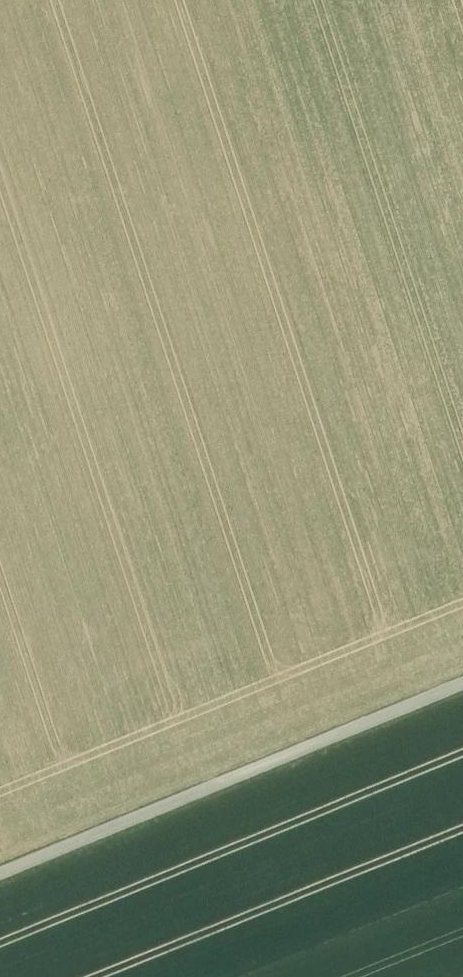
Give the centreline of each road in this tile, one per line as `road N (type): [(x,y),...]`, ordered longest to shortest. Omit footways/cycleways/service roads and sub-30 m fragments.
road 1 (track): [(0,875),(462,685)]

